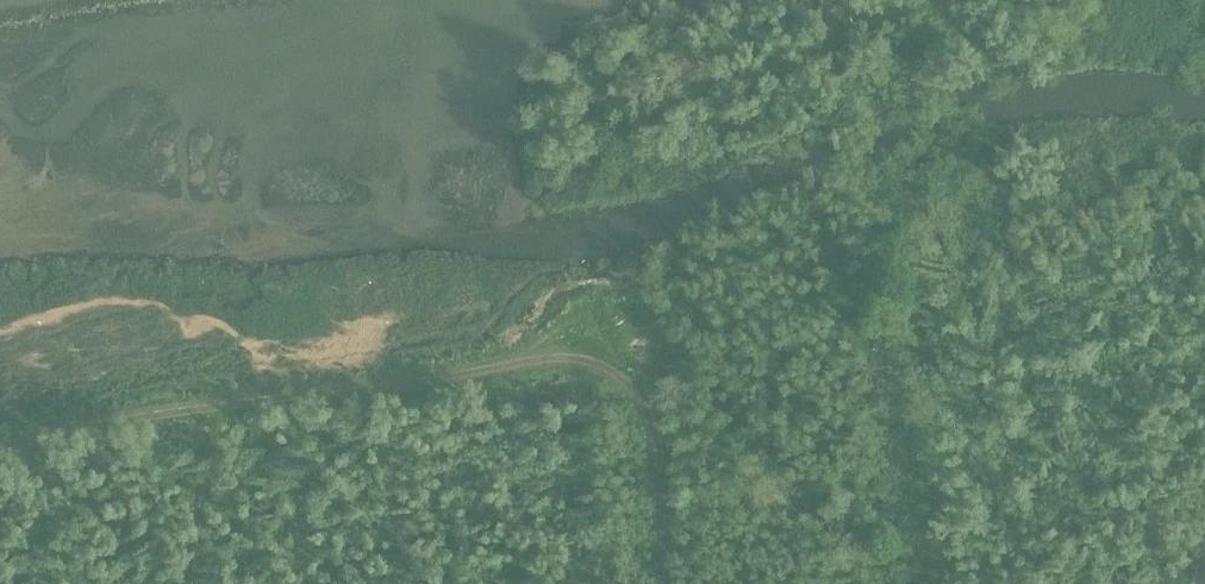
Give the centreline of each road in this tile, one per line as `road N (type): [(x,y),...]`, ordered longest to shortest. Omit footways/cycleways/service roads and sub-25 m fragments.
road 1 (track): [(660,583),(652,433),(626,381),(568,359),(0,432)]

